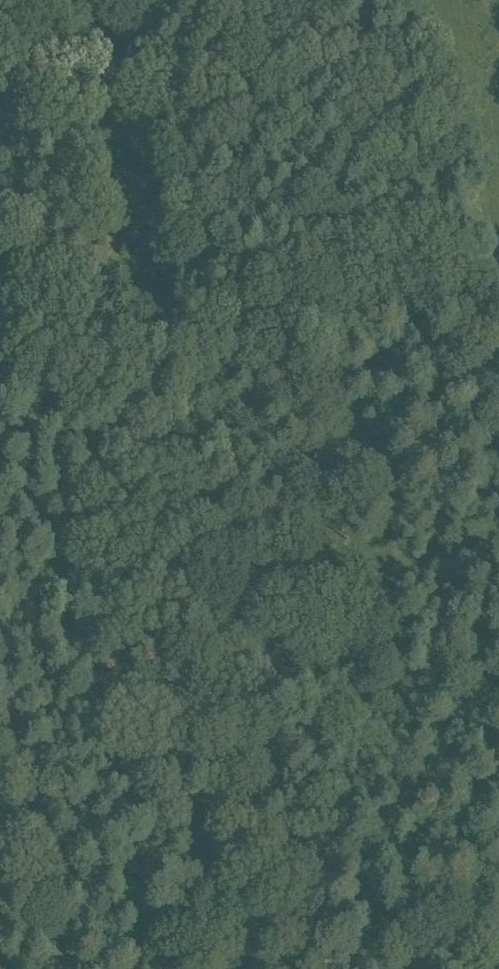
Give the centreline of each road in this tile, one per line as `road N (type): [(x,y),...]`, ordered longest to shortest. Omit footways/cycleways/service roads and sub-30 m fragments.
road 1 (track): [(0,382),(498,279)]
road 2 (track): [(0,623),(77,968)]

